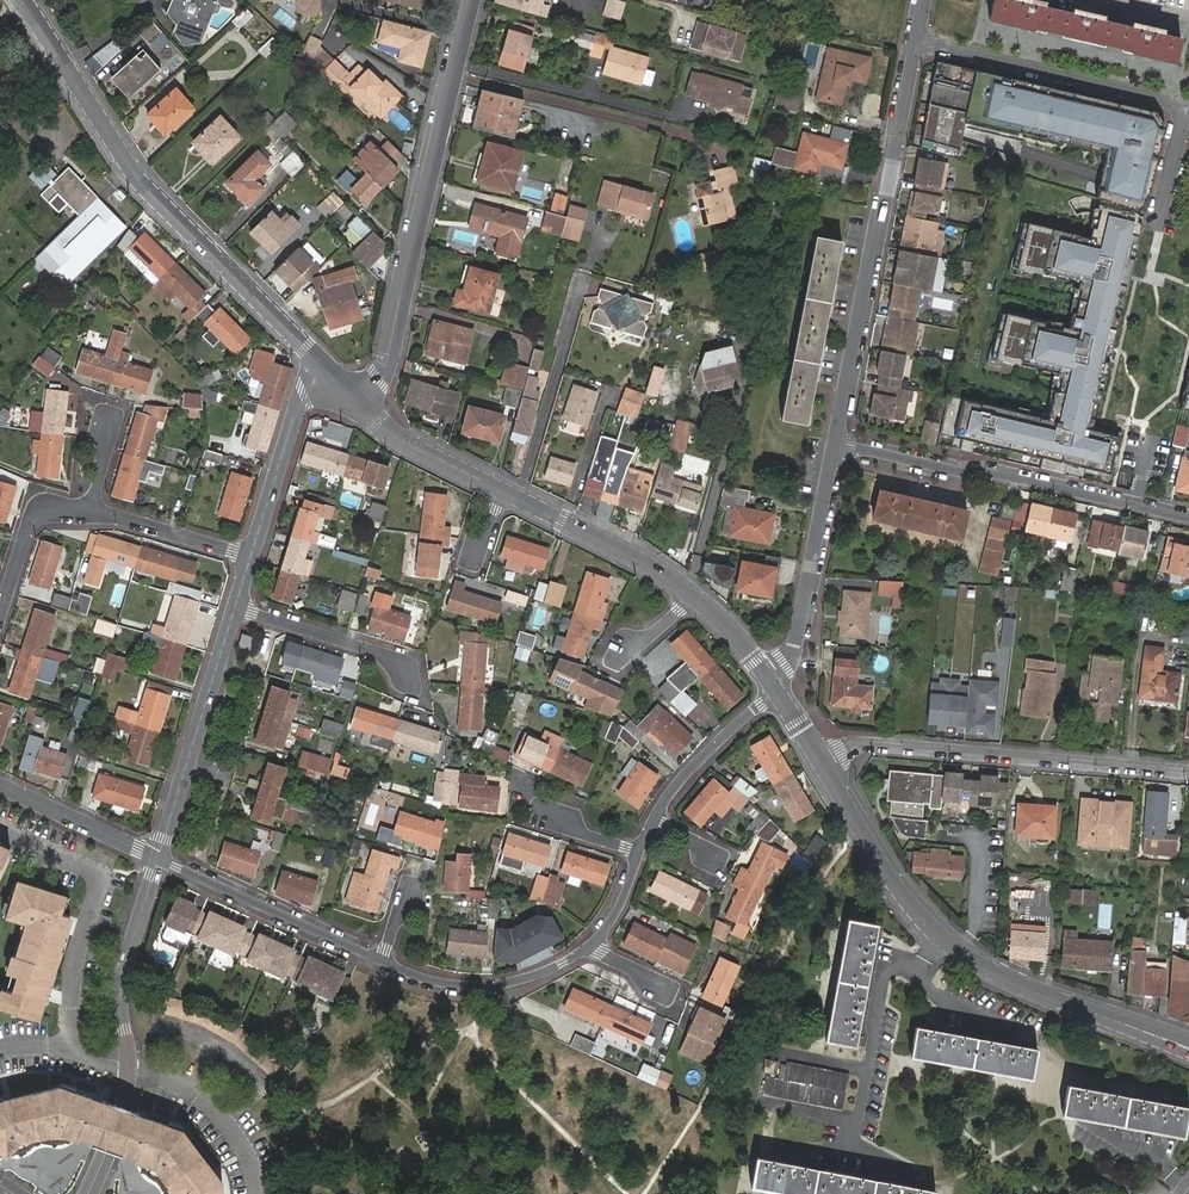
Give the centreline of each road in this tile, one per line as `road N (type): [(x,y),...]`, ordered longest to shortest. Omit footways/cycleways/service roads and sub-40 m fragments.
road 1 (tertiary): [(329,369),(133,172),(21,0)]
road 2 (tertiary): [(1188,1049),(983,968),(941,939),(883,869),(822,765)]
road 3 (residential): [(359,399),(389,355),(473,0)]
road 4 (residential): [(835,443),(918,41)]
road 5 (residential): [(1188,770),(856,746),(822,765)]
road 6 (residential): [(1188,518),(835,443)]
road 7 (residential): [(158,856),(123,960),(121,1110),(88,1193)]
road 8 (residential): [(918,41),(1188,103)]
road 9 (residential): [(237,606),(158,856)]
road 10 (residential): [(767,677),(796,645),(835,443)]
road 11 (residential): [(383,960),(158,856)]
road 12 (tertiary): [(694,596),(501,489)]
road 13 (residential): [(590,947),(546,971),(473,986),(383,960)]
road 14 (residential): [(329,369),(293,418),(252,553)]
road 15 (residential): [(406,674),(381,653),(237,606)]
road 16 (residential): [(778,693),(716,743),(653,822)]
road 17 (residential): [(0,783),(158,856)]
road 18 (tertiary): [(501,489),(409,443),(359,399)]
road 19 (residential): [(89,508),(252,553)]
road 20 (residential): [(0,618),(35,511),(47,504),(89,508)]

